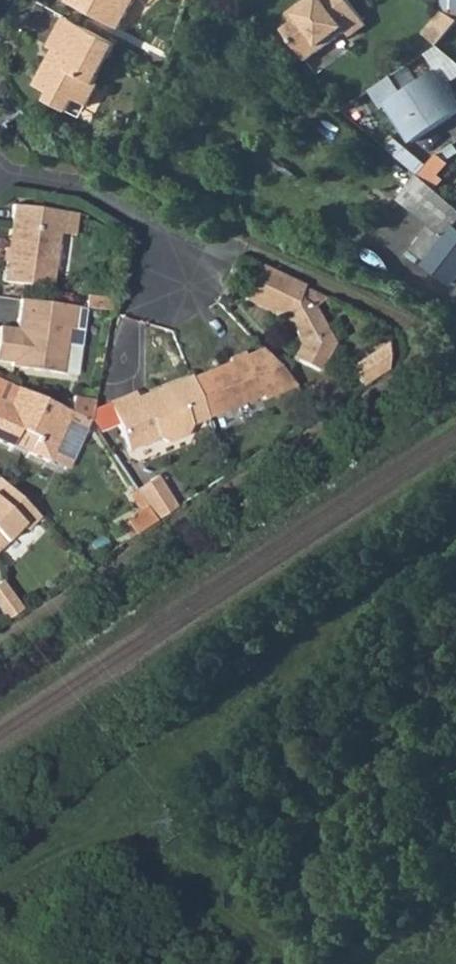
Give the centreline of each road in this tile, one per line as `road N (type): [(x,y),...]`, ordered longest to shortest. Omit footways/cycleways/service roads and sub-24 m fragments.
road 1 (residential): [(186,285),(137,225),(74,191),(0,177)]

